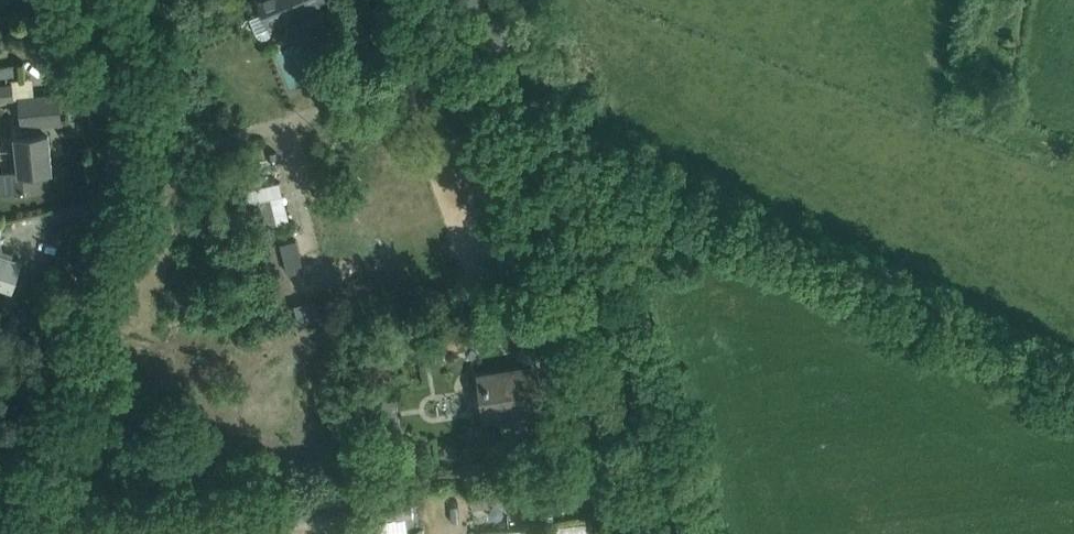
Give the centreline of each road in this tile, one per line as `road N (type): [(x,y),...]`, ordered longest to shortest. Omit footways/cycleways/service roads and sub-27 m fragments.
road 1 (unclassified): [(672,533),(489,49),(461,0)]
road 2 (unclassified): [(79,0),(99,165),(92,229),(0,533)]

